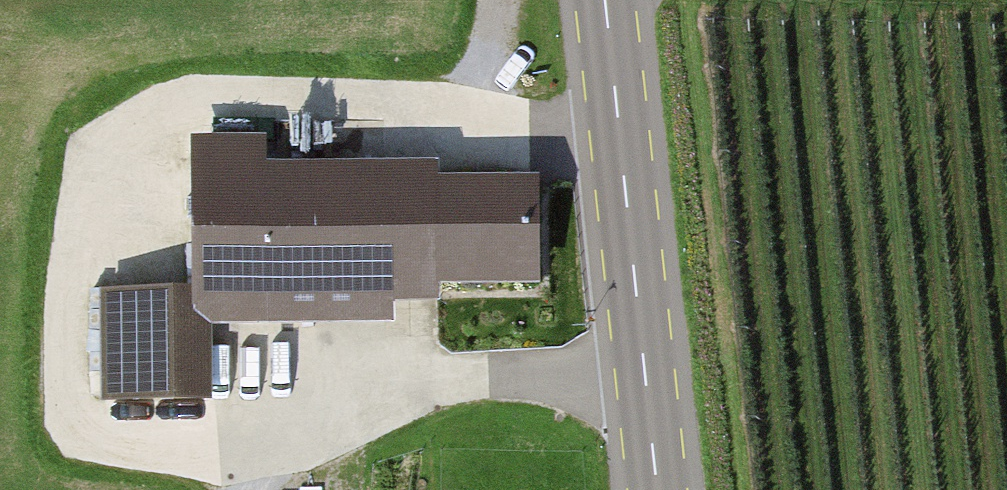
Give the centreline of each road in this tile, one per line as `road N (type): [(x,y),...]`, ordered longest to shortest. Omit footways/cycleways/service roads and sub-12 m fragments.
road 1 (secondary): [(657,489),(604,0)]
road 2 (track): [(255,489),(430,383),(644,367)]
road 3 (track): [(500,0),(472,119),(619,134)]

